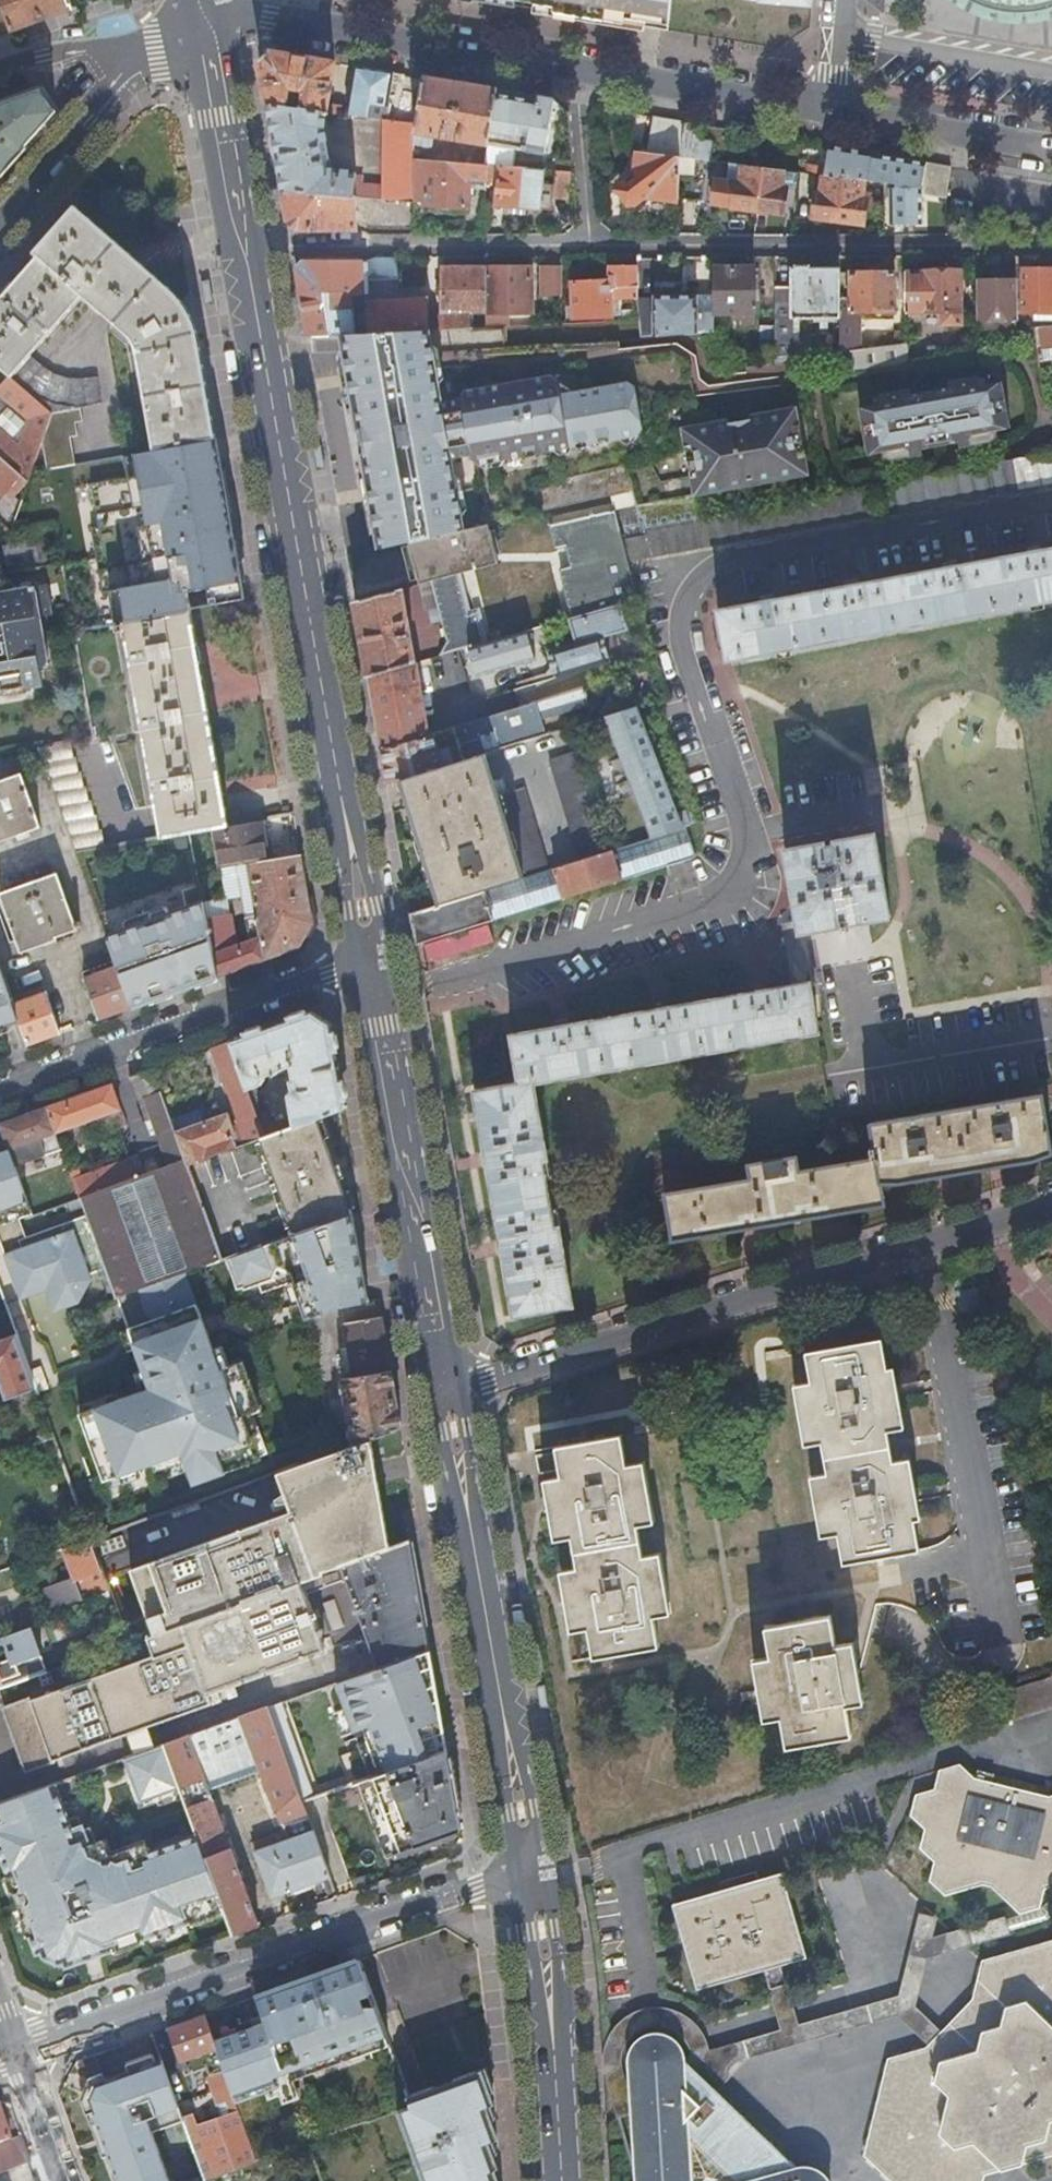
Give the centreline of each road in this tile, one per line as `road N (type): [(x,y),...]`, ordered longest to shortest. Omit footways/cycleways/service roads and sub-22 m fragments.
road 1 (secondary): [(370,956),(242,247)]
road 2 (residential): [(447,1386),(1051,1207)]
road 3 (residential): [(15,2050),(474,1886),(534,1878)]
road 4 (secondary): [(534,1878),(447,1386)]
road 5 (residential): [(593,245),(1051,245)]
road 6 (secondary): [(447,1386),(370,956)]
road 7 (residential): [(370,956),(0,1089)]
road 8 (residential): [(242,247),(593,245)]
road 9 (tertiary): [(270,18),(572,68)]
road 10 (secondary): [(562,2180),(534,1878)]
road 11 (residential): [(205,26),(137,61),(0,220)]
road 12 (tertiary): [(572,68),(834,107)]
road 13 (secondary): [(242,247),(205,26)]
road 14 (tertiary): [(834,107),(1051,149)]
road 15 (residential): [(205,26),(0,73)]
road 16 (residential): [(593,245),(572,68)]
road 17 (residential): [(62,2180),(15,2050)]

